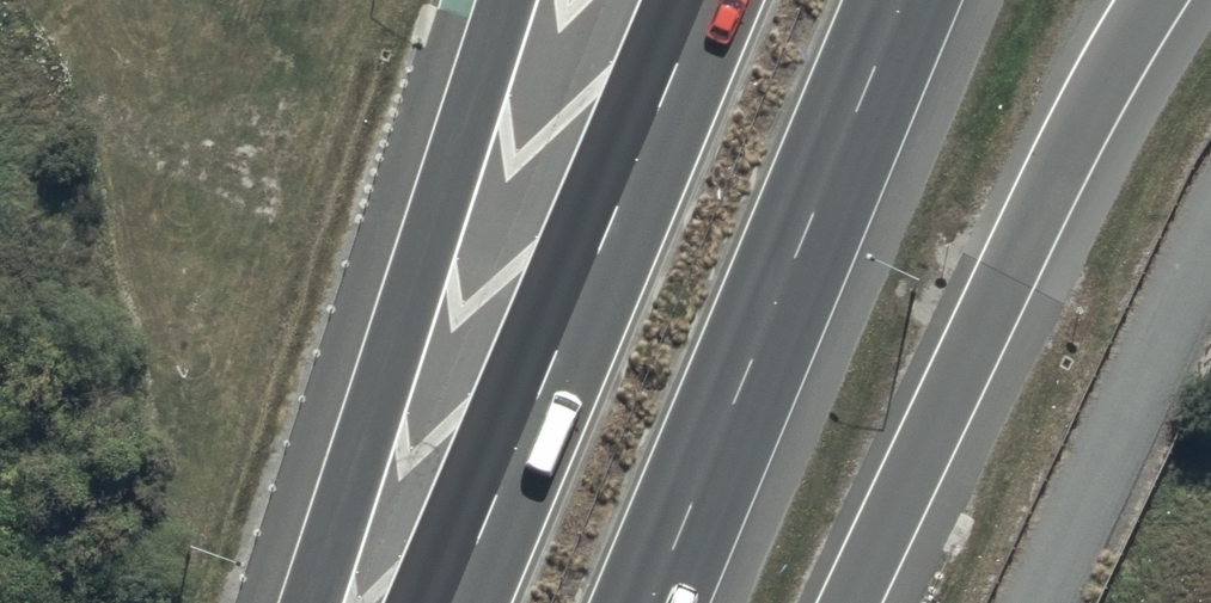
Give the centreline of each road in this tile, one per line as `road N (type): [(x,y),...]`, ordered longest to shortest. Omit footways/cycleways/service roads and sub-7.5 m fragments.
road 1 (trunk): [(1152,0),(1003,277),(849,602)]
road 2 (trunk): [(454,602),(708,0)]
road 3 (trunk): [(902,0),(650,602)]
road 4 (trunk): [(309,602),(508,0)]

